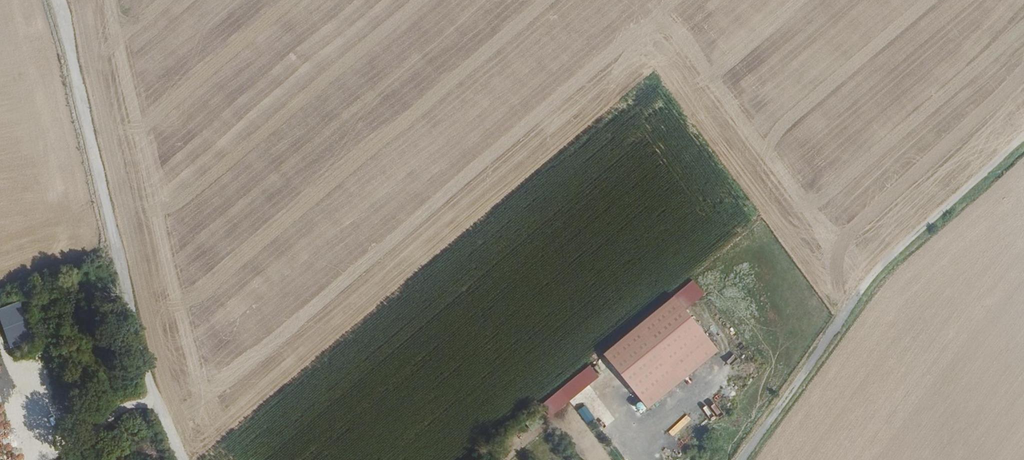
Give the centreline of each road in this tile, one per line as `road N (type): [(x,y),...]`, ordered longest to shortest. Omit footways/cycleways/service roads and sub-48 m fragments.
road 1 (unclassified): [(182,459),(147,373),(52,0)]
road 2 (track): [(1023,135),(873,274),(741,459)]

